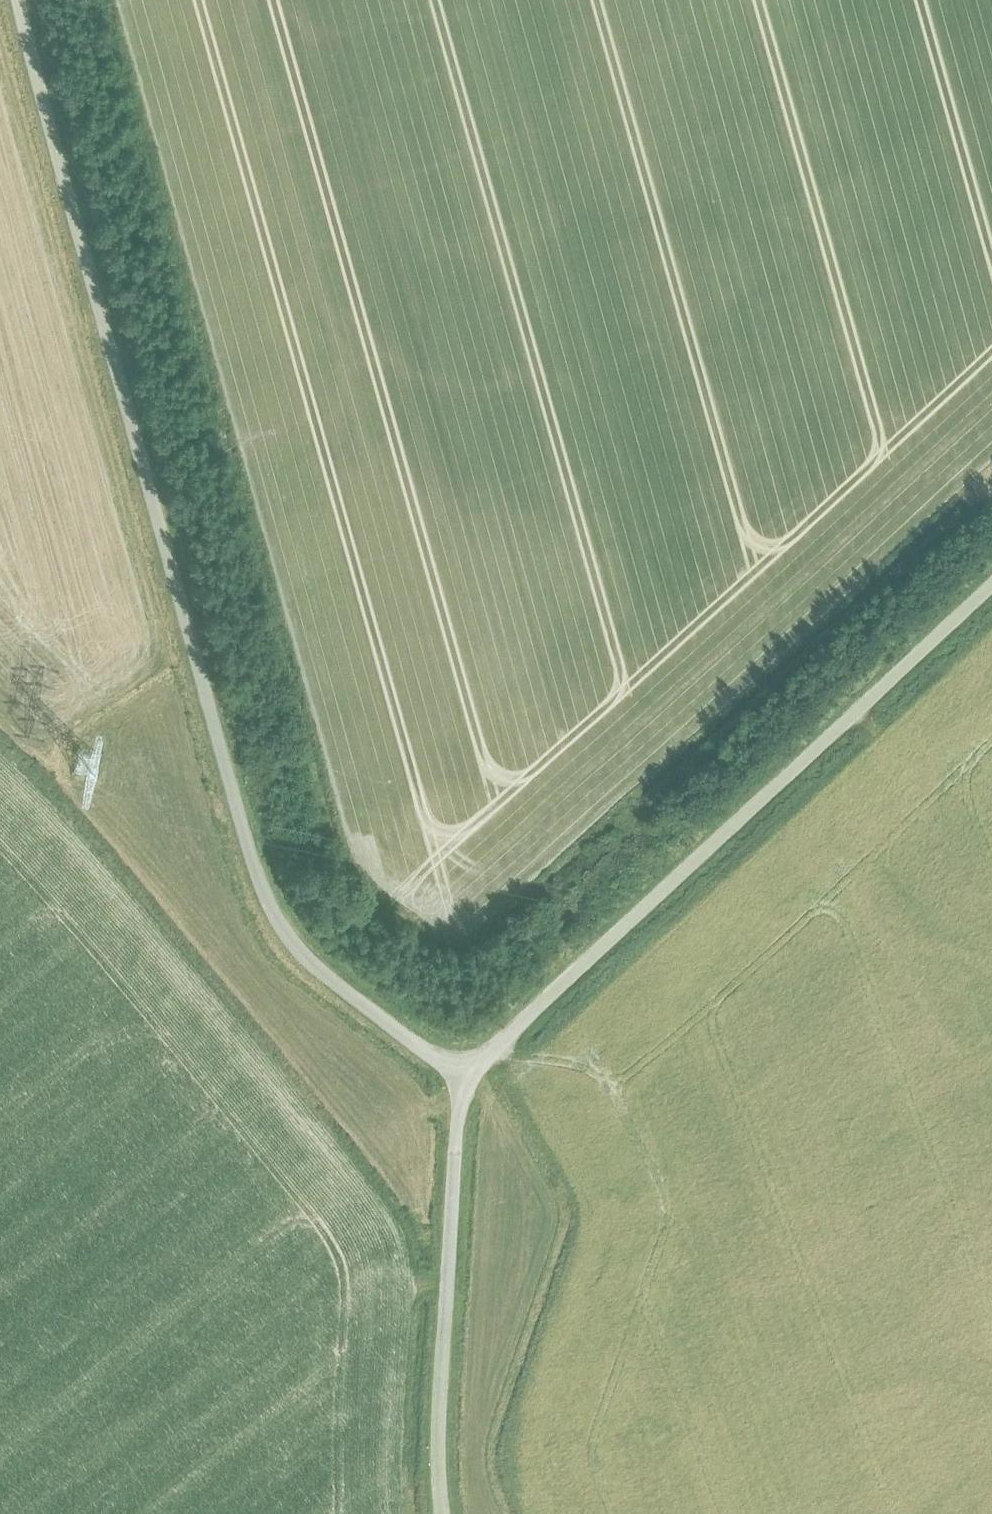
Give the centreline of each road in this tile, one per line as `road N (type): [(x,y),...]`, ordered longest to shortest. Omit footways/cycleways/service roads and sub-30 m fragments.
road 1 (unclassified): [(462,1078),(310,957),(269,905),(19,0)]
road 2 (unclassified): [(462,1078),(991,586)]
road 3 (unclassified): [(454,1513),(447,1484),(462,1078)]

